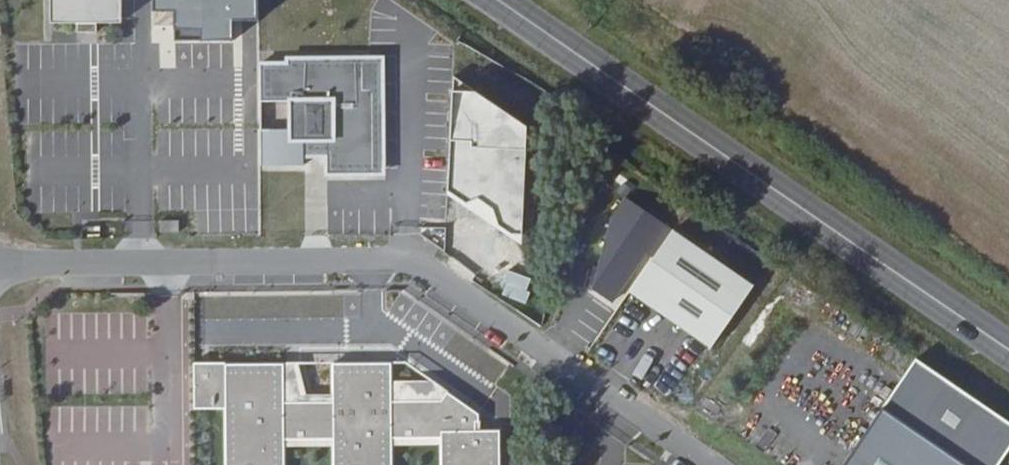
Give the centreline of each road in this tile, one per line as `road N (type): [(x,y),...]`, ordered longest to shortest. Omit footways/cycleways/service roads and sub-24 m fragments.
road 1 (residential): [(0,263),(424,268),(717,464)]
road 2 (secondary): [(1008,351),(496,0)]

